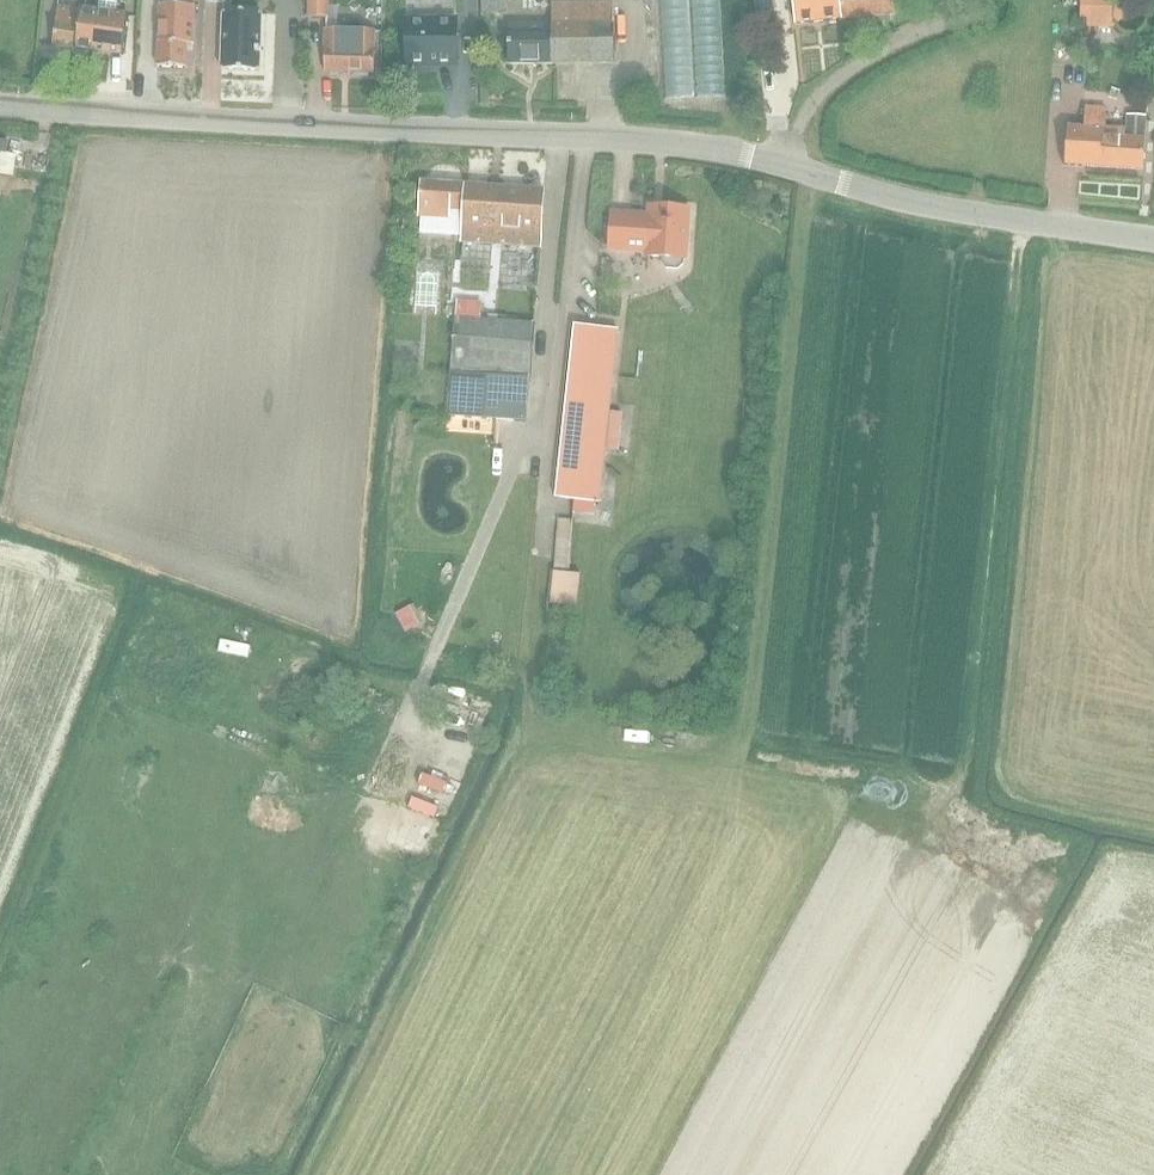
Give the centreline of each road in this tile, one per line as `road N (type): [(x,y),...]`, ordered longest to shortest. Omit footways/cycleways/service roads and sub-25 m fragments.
road 1 (unclassified): [(782,162),(608,134),(0,106)]
road 2 (track): [(961,781),(1025,221)]
road 3 (unclassified): [(1153,245),(782,162)]
road 4 (unclassified): [(782,162),(799,119),(833,78),(981,7)]

